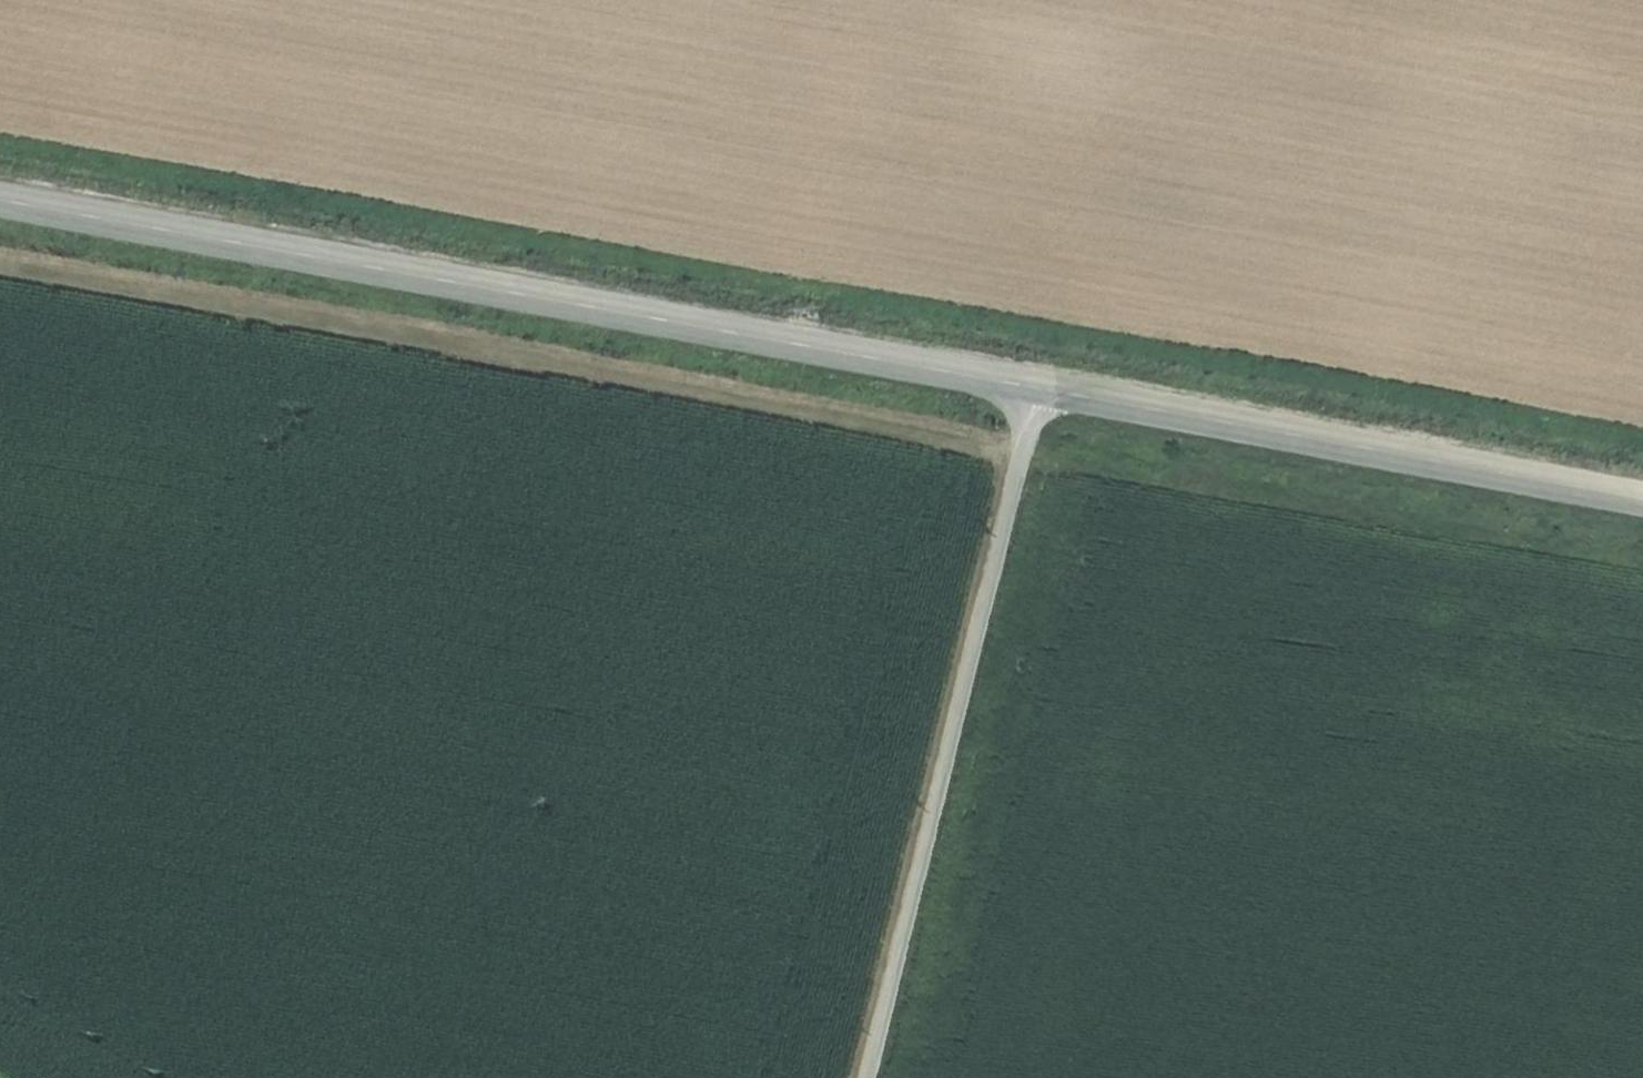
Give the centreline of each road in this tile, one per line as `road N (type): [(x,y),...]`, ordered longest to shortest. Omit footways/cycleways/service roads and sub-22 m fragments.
road 1 (tertiary): [(1037,390),(0,199)]
road 2 (unclassified): [(1037,390),(868,1077)]
road 3 (tertiary): [(1642,504),(1037,390)]

